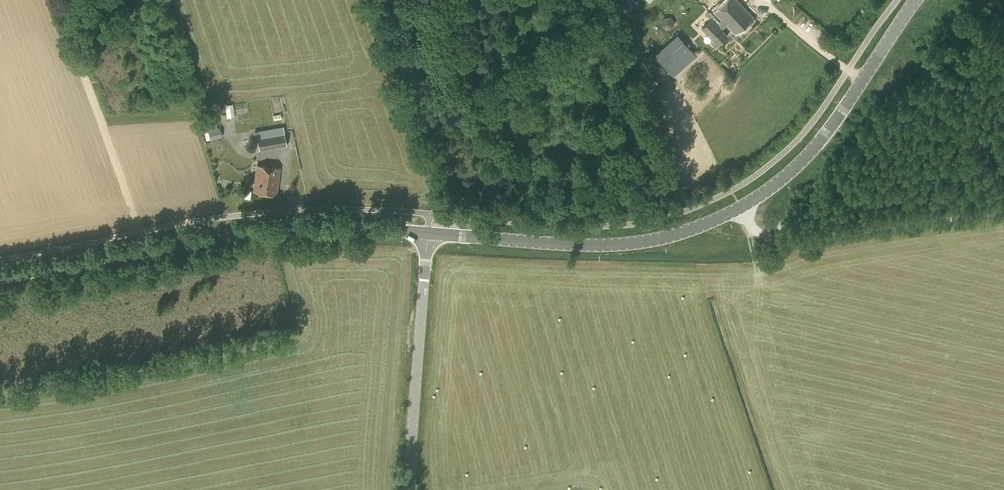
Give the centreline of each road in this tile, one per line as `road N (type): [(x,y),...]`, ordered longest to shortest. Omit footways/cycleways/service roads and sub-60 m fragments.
road 1 (secondary): [(430,236),(624,243),(697,231),(728,216),(792,175),(917,0)]
road 2 (secondary): [(430,236),(256,231),(0,277)]
road 3 (track): [(742,208),(763,234),(793,242),(1003,210)]
road 4 (unclassified): [(412,489),(430,236)]

